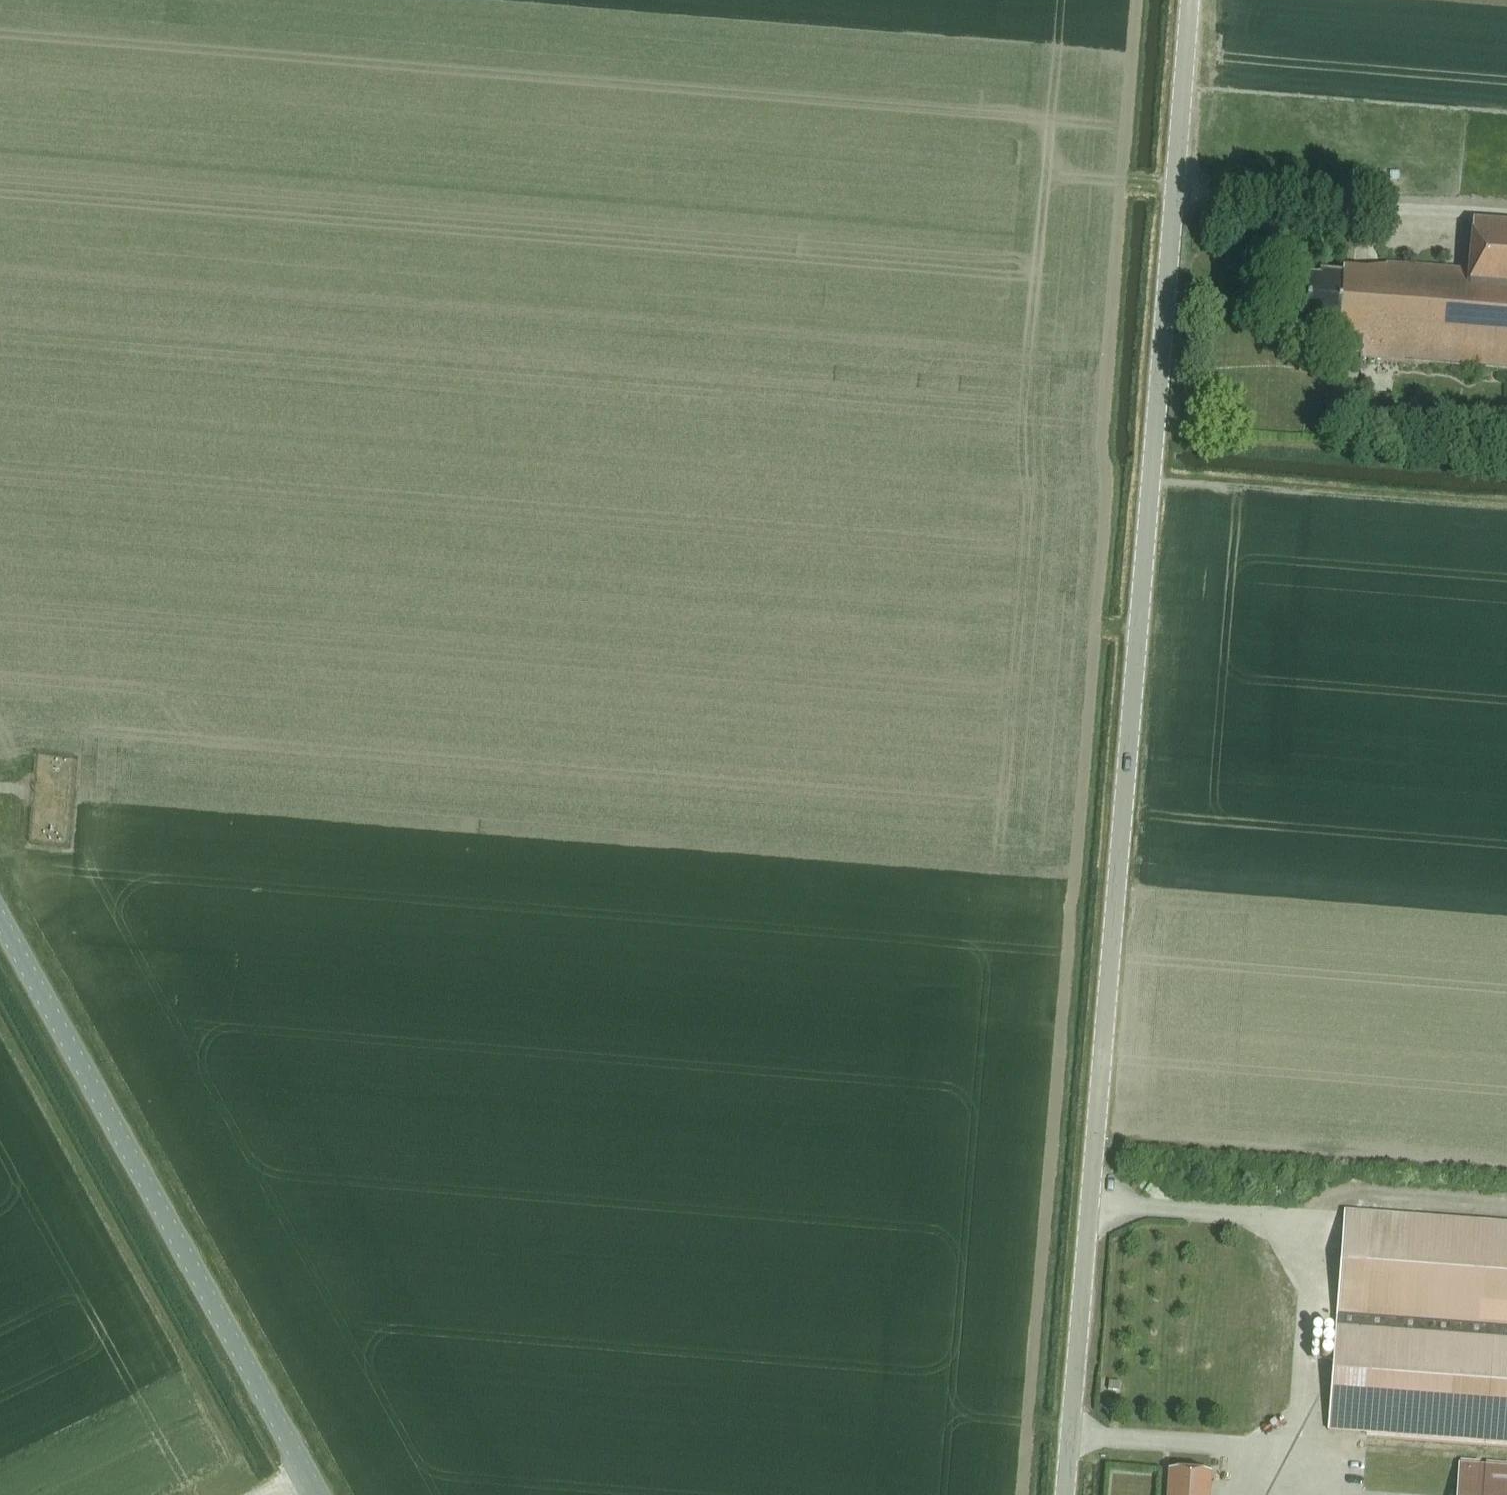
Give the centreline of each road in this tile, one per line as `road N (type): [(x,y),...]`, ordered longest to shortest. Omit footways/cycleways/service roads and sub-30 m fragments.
road 1 (unclassified): [(1067,1494),(1192,0)]
road 2 (tertiary): [(321,1494),(0,920)]

